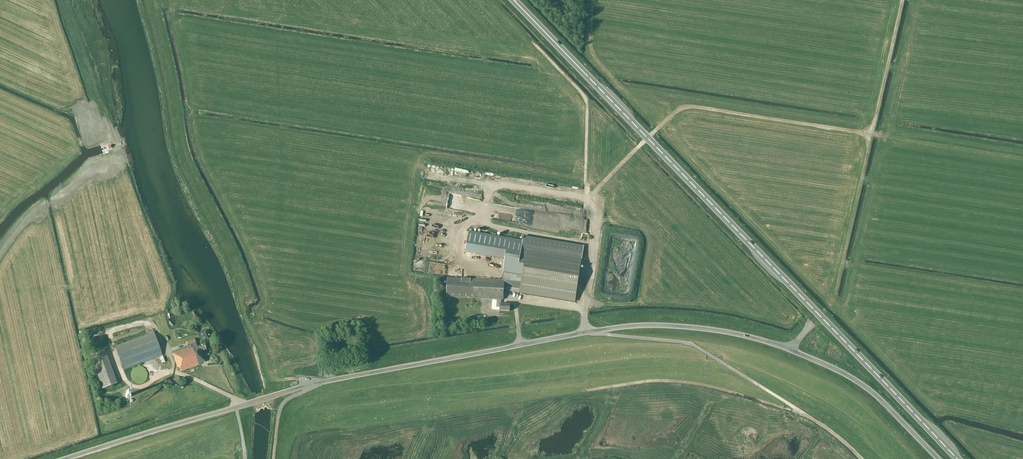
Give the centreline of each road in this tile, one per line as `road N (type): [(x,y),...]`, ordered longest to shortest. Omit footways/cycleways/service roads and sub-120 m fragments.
road 1 (trunk): [(958,458),(514,0)]
road 2 (unclassified): [(65,458),(316,383),(586,333)]
road 3 (unclassified): [(938,458),(869,389),(791,350),(691,327),(586,333)]
road 4 (track): [(598,220),(591,197),(681,108),(871,134)]
road 5 (track): [(832,302),(902,0)]
road 6 (track): [(586,390),(657,380),(720,389),(805,415),(862,458)]

